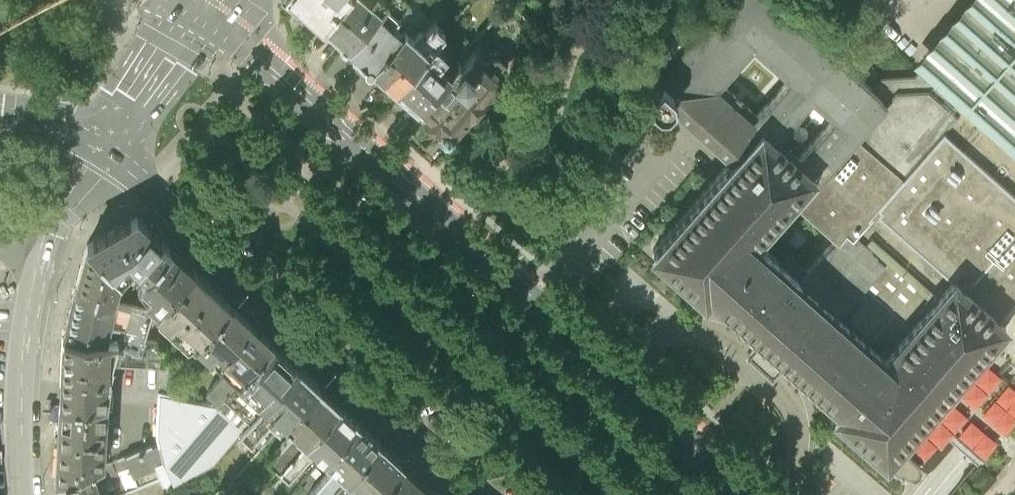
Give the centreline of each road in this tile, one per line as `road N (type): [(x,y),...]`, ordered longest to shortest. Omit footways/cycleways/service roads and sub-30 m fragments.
road 1 (primary): [(762,494),(247,45),(197,17)]
road 2 (primary): [(98,149),(490,494)]
road 3 (tertiary): [(59,205),(23,377),(26,494)]
road 4 (primary): [(197,17),(98,149)]

